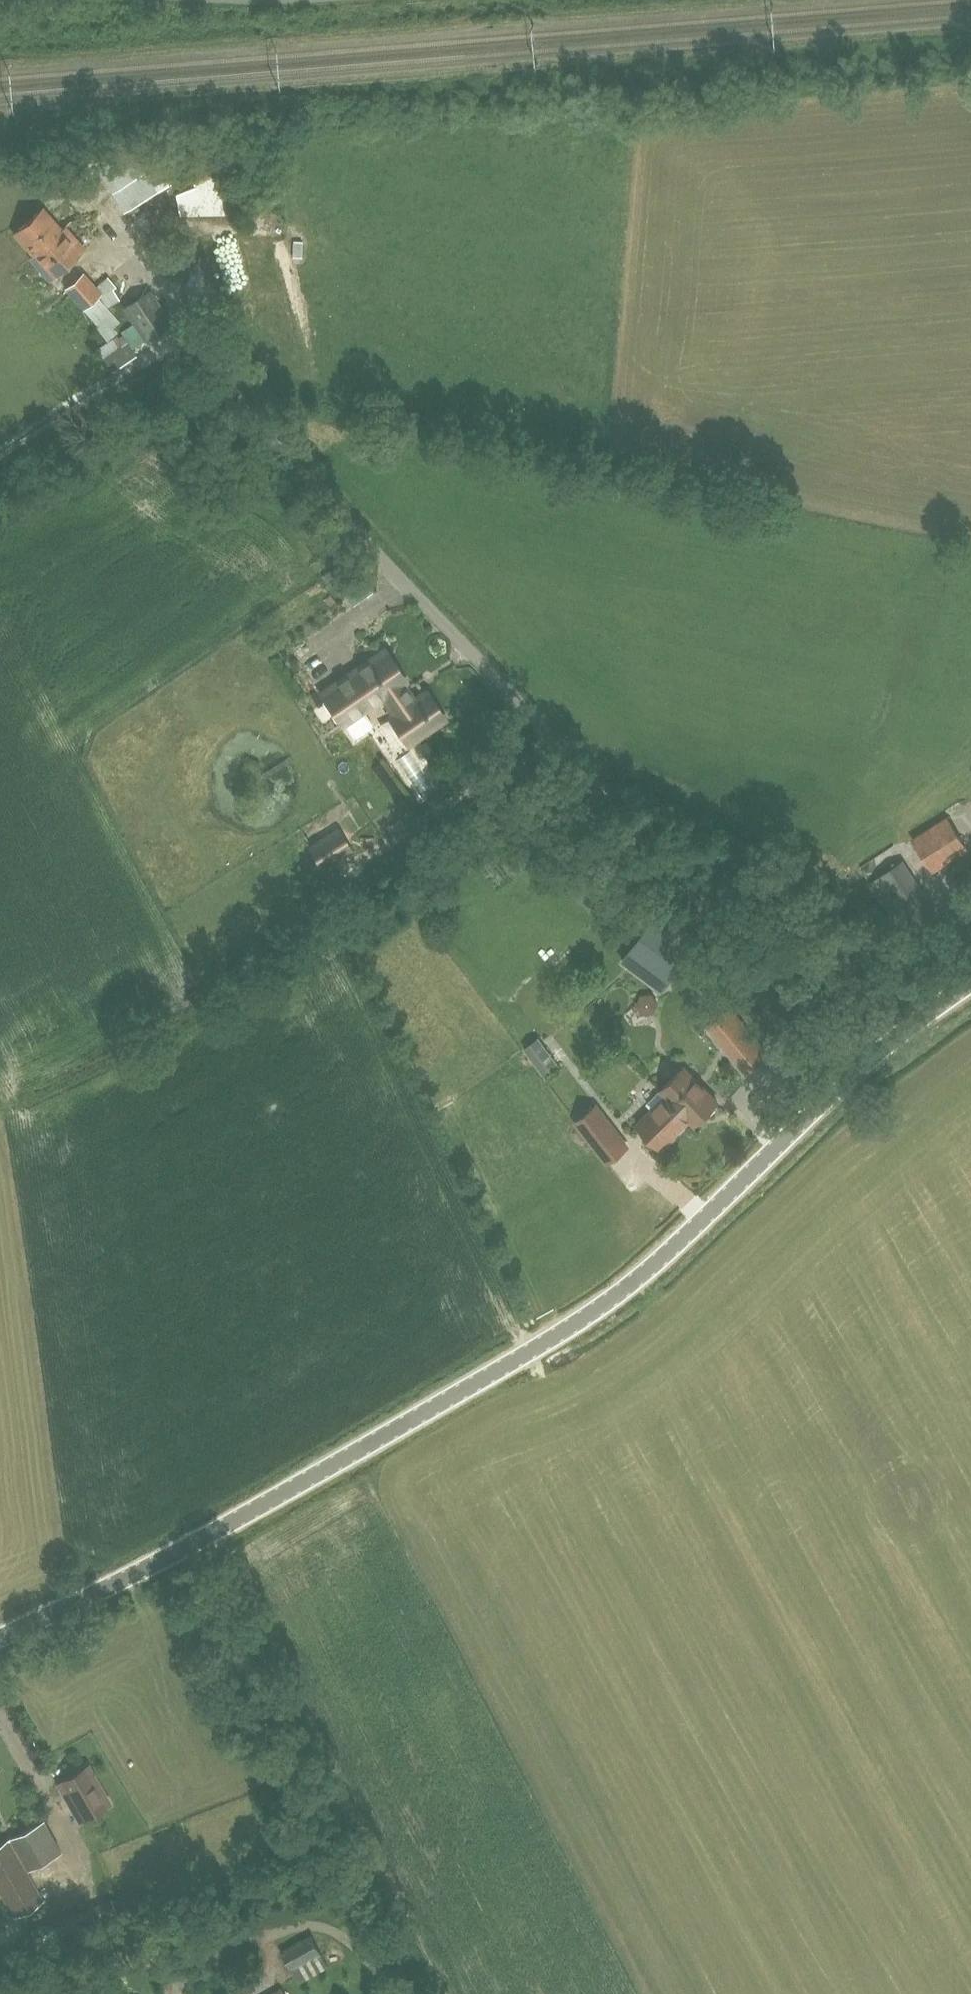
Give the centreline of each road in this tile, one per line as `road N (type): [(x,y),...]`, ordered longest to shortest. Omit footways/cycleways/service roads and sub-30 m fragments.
road 1 (unclassified): [(0,1637),(301,1483),(594,1311),(847,1079)]
road 2 (unclassified): [(847,1079),(750,992),(699,905),(236,404),(188,324)]
road 3 (unclassified): [(847,1079),(970,982)]

